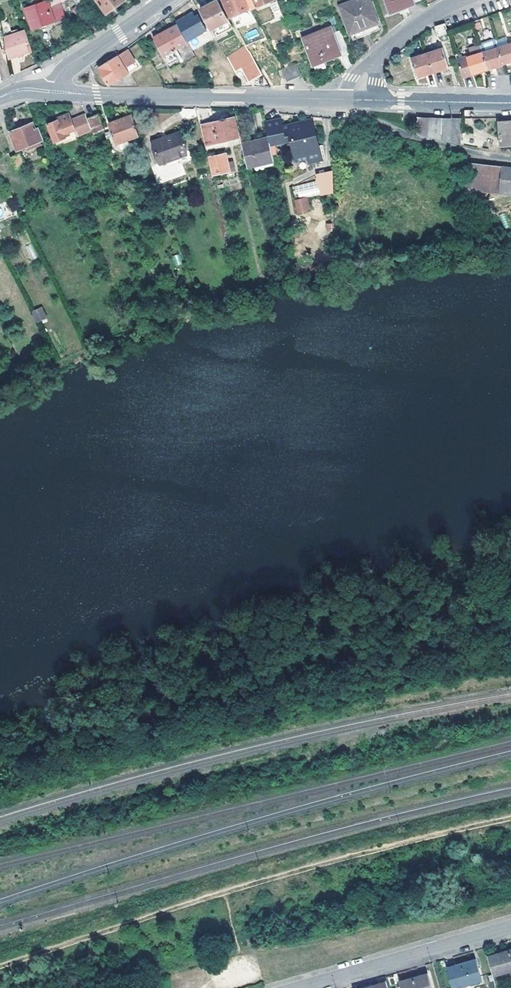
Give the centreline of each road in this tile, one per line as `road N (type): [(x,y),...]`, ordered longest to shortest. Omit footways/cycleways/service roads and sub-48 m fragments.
road 1 (track): [(510,820),(276,878),(0,967)]
road 2 (tertiary): [(54,91),(357,99)]
road 3 (residential): [(304,987),(510,928)]
road 4 (residential): [(357,99),(379,54),(470,0)]
road 5 (tertiary): [(357,99),(510,102)]
road 6 (residential): [(54,91),(62,70),(169,0)]

